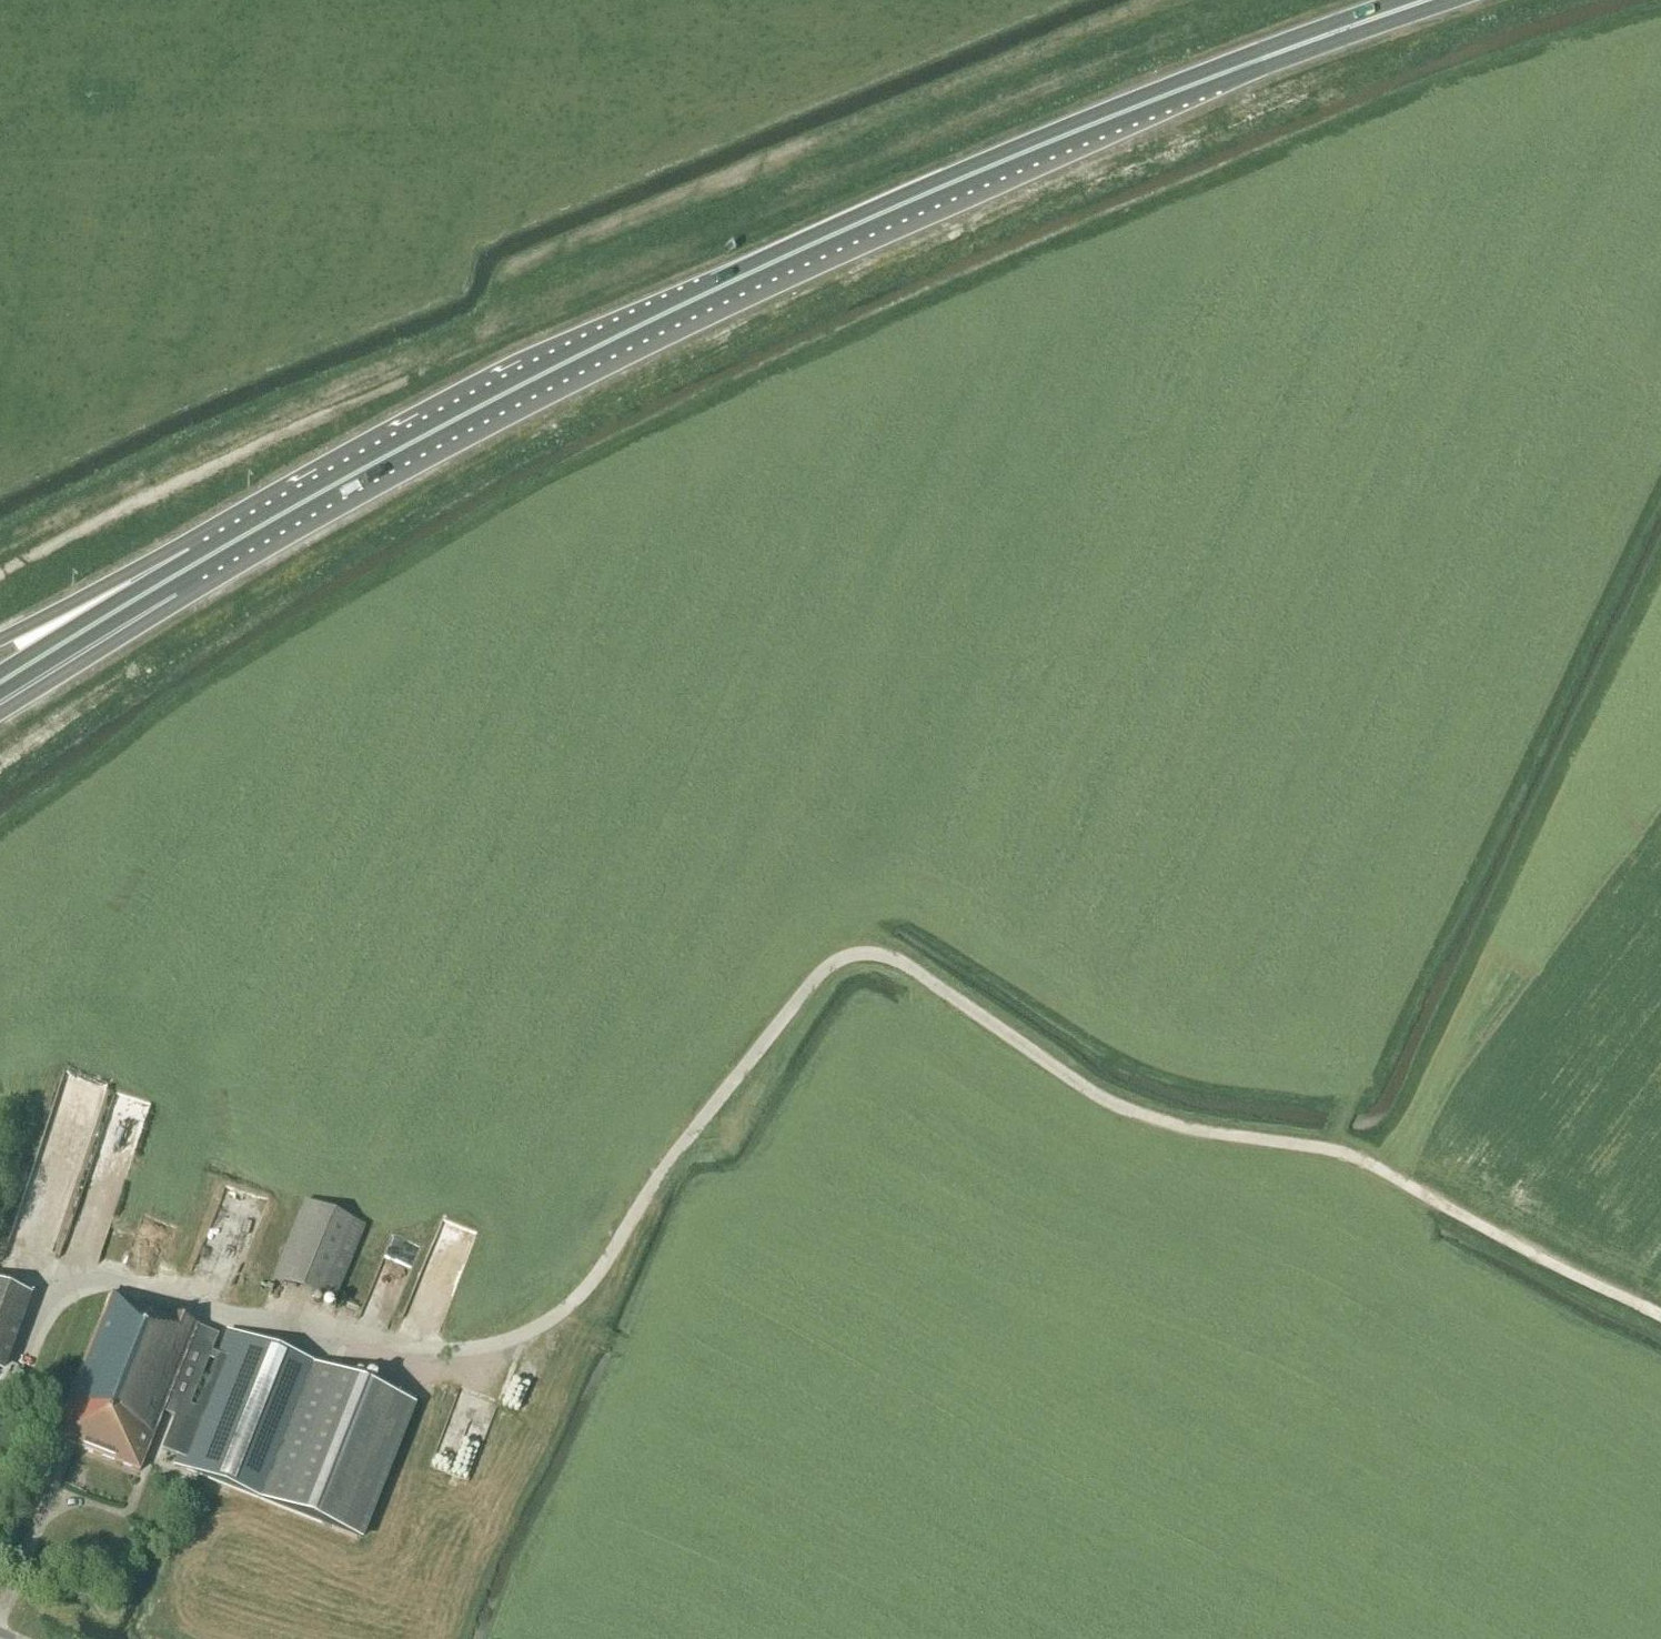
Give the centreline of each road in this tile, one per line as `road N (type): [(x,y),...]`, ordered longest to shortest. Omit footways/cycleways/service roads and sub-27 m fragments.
road 1 (trunk): [(142,596),(445,425),(701,295),(1022,153),(1423,0)]
road 2 (trunk): [(142,596),(0,684)]
road 3 (trunk): [(142,596),(0,640)]

